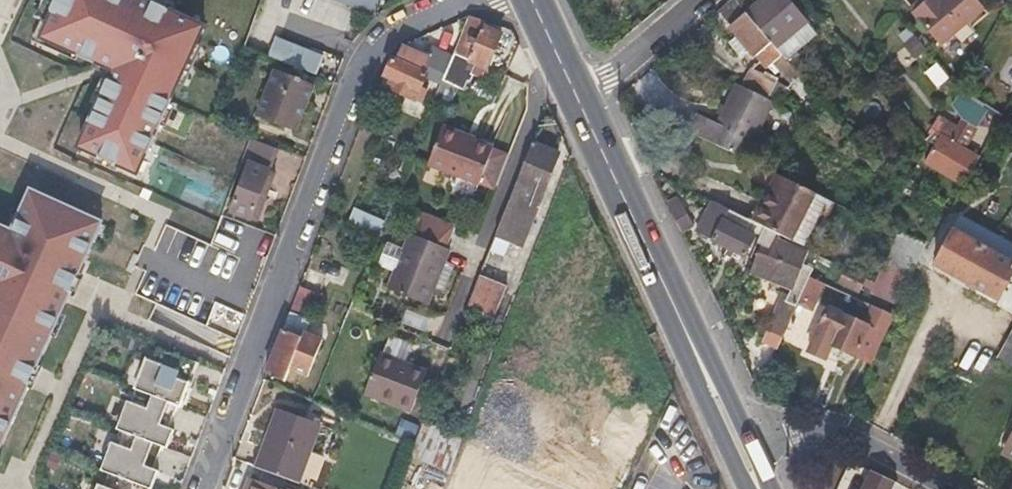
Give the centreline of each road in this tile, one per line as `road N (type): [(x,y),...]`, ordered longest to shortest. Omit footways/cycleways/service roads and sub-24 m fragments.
road 1 (residential): [(464,0),(391,38),(362,66),(200,488)]
road 2 (primary): [(733,436),(579,101)]
road 3 (residential): [(733,436),(844,437),(942,488)]
road 4 (residential): [(703,0),(579,101)]

